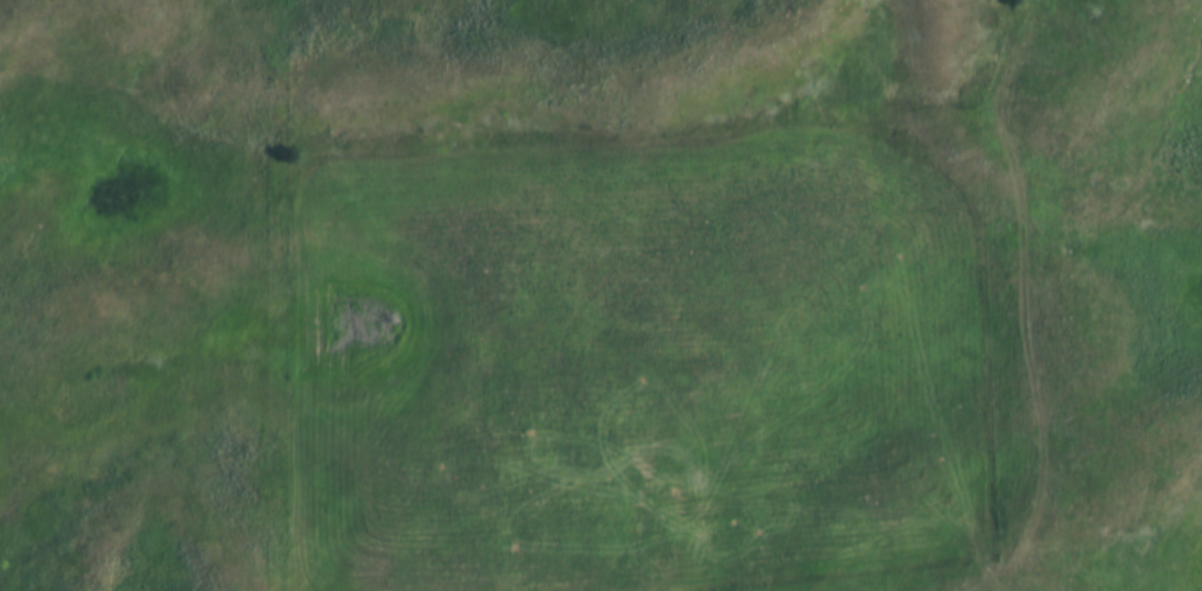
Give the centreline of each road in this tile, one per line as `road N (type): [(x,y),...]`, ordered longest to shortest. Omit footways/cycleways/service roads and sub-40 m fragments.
road 1 (track): [(1016,590),(1042,510),(1047,430),(1004,75),(1037,25),(1081,0)]

